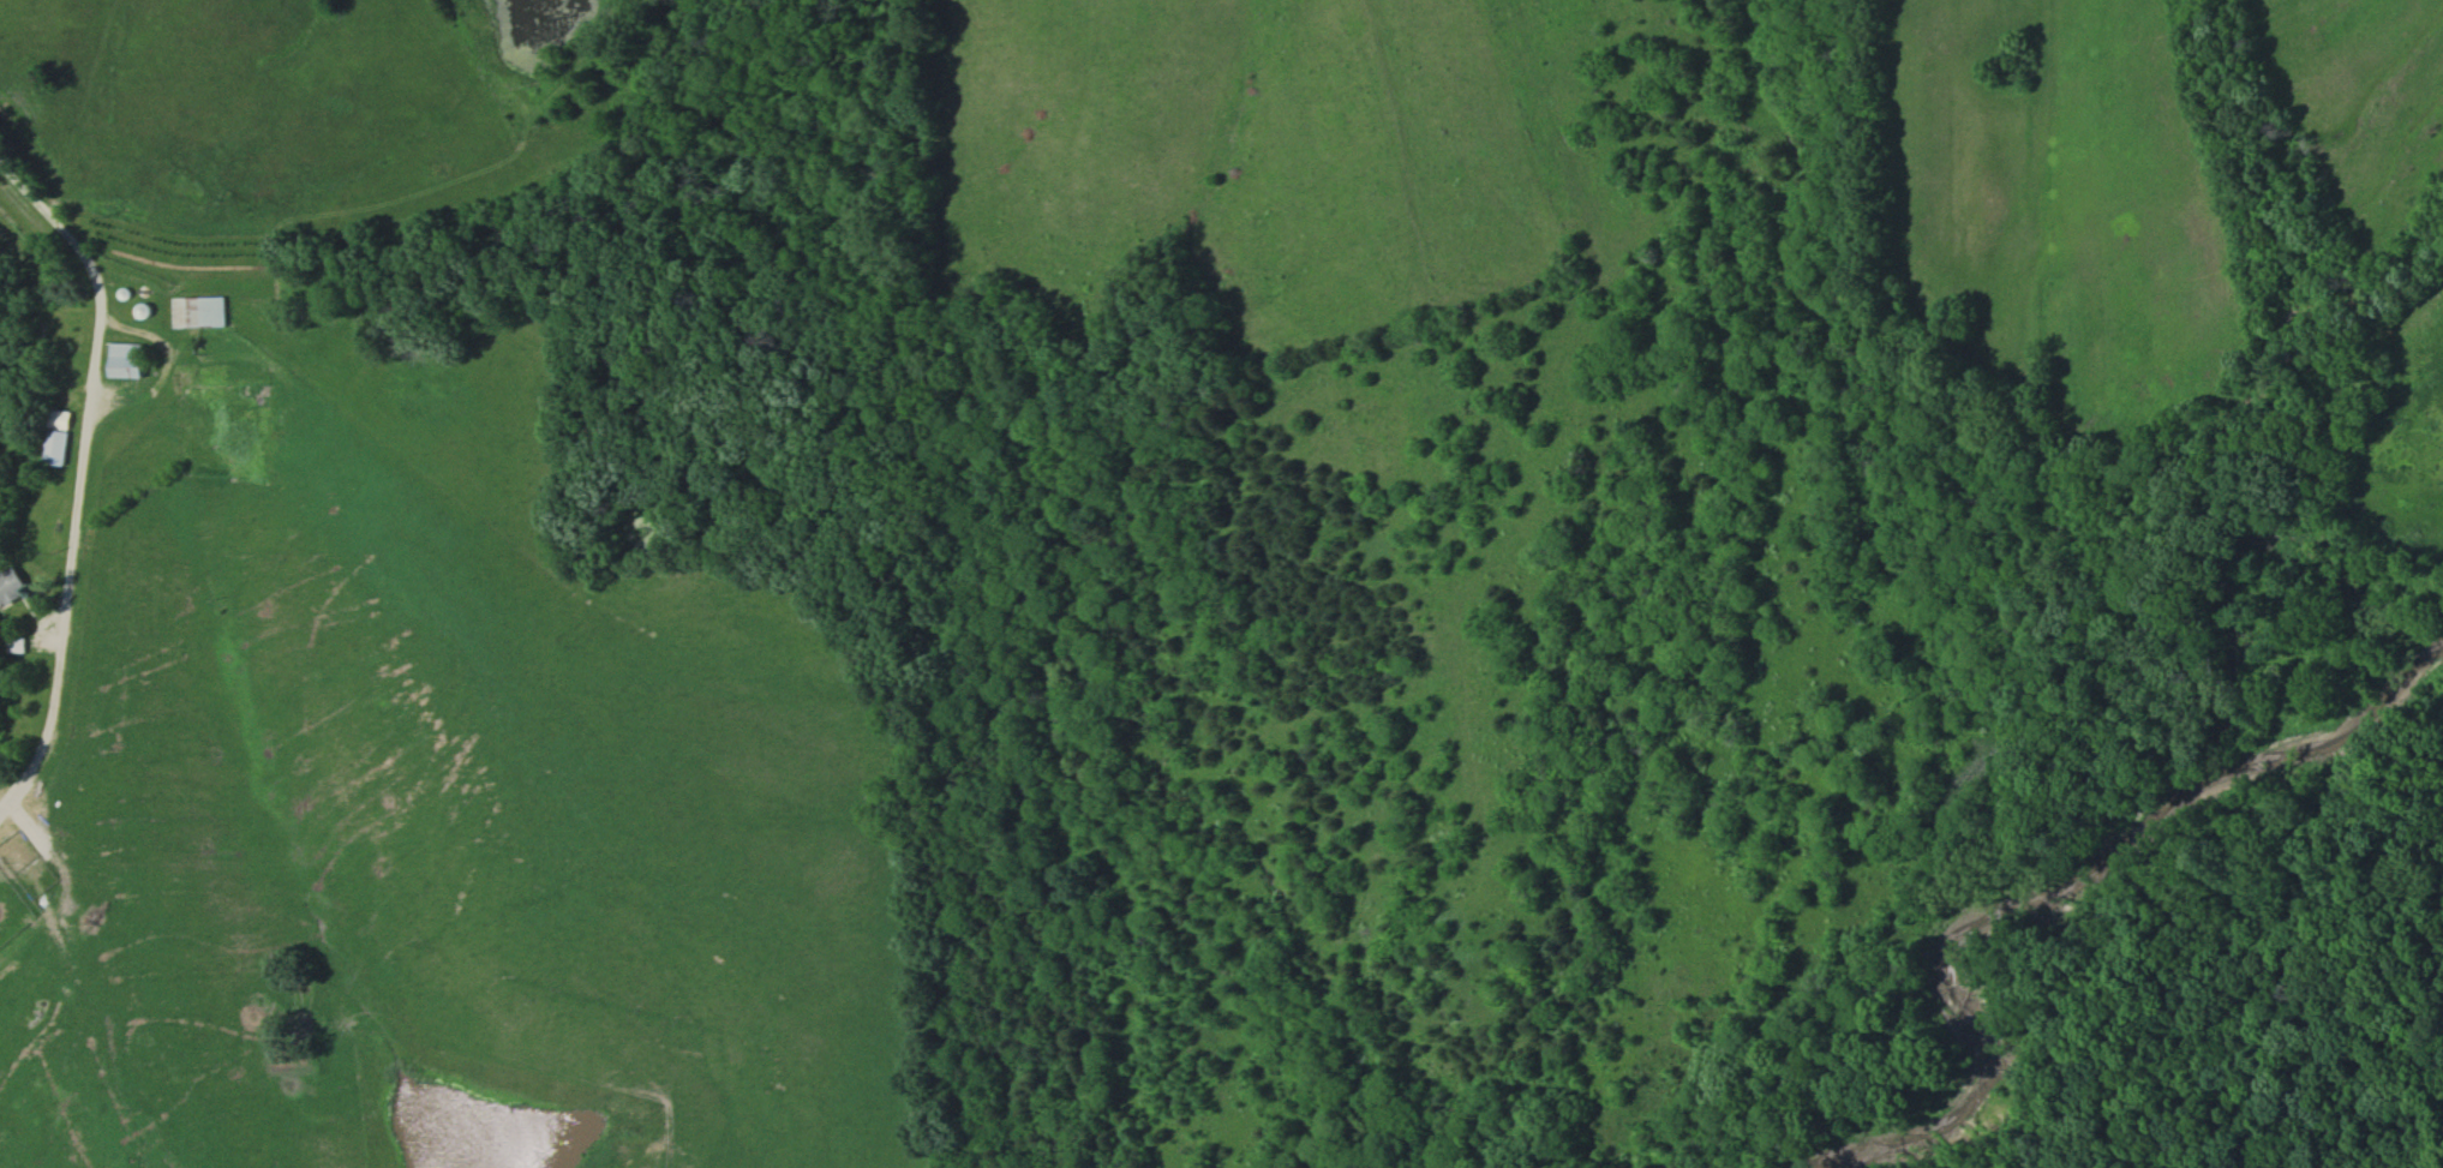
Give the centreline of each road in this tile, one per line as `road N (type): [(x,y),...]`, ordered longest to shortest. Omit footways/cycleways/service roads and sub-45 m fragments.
road 1 (residential): [(61,652),(100,317),(95,268),(0,156)]

